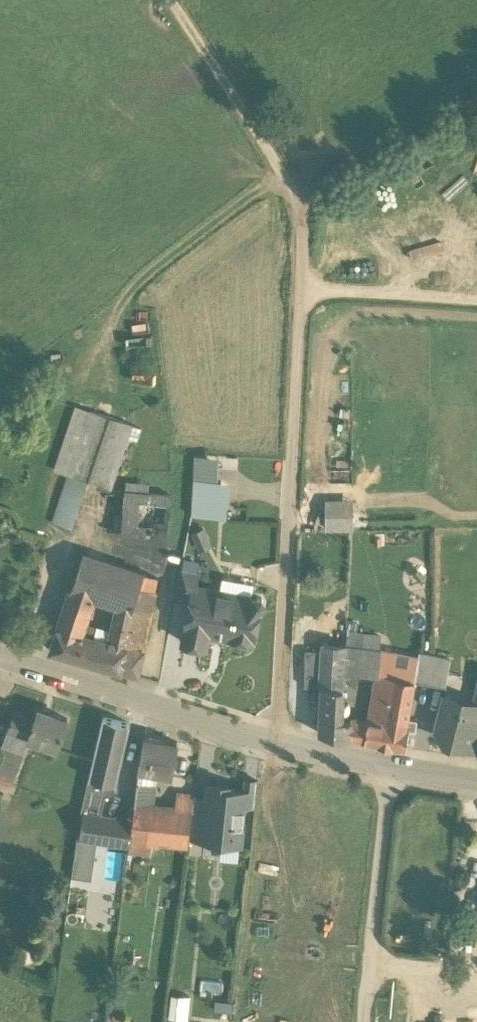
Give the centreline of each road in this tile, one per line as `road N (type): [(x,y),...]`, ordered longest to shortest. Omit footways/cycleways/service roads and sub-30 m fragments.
road 1 (track): [(295,503),(308,213),(173,0)]
road 2 (residential): [(395,766),(210,727),(0,659)]
road 3 (residential): [(395,766),(366,1021)]
road 4 (track): [(476,91),(302,199)]
road 5 (track): [(476,307),(304,296)]

